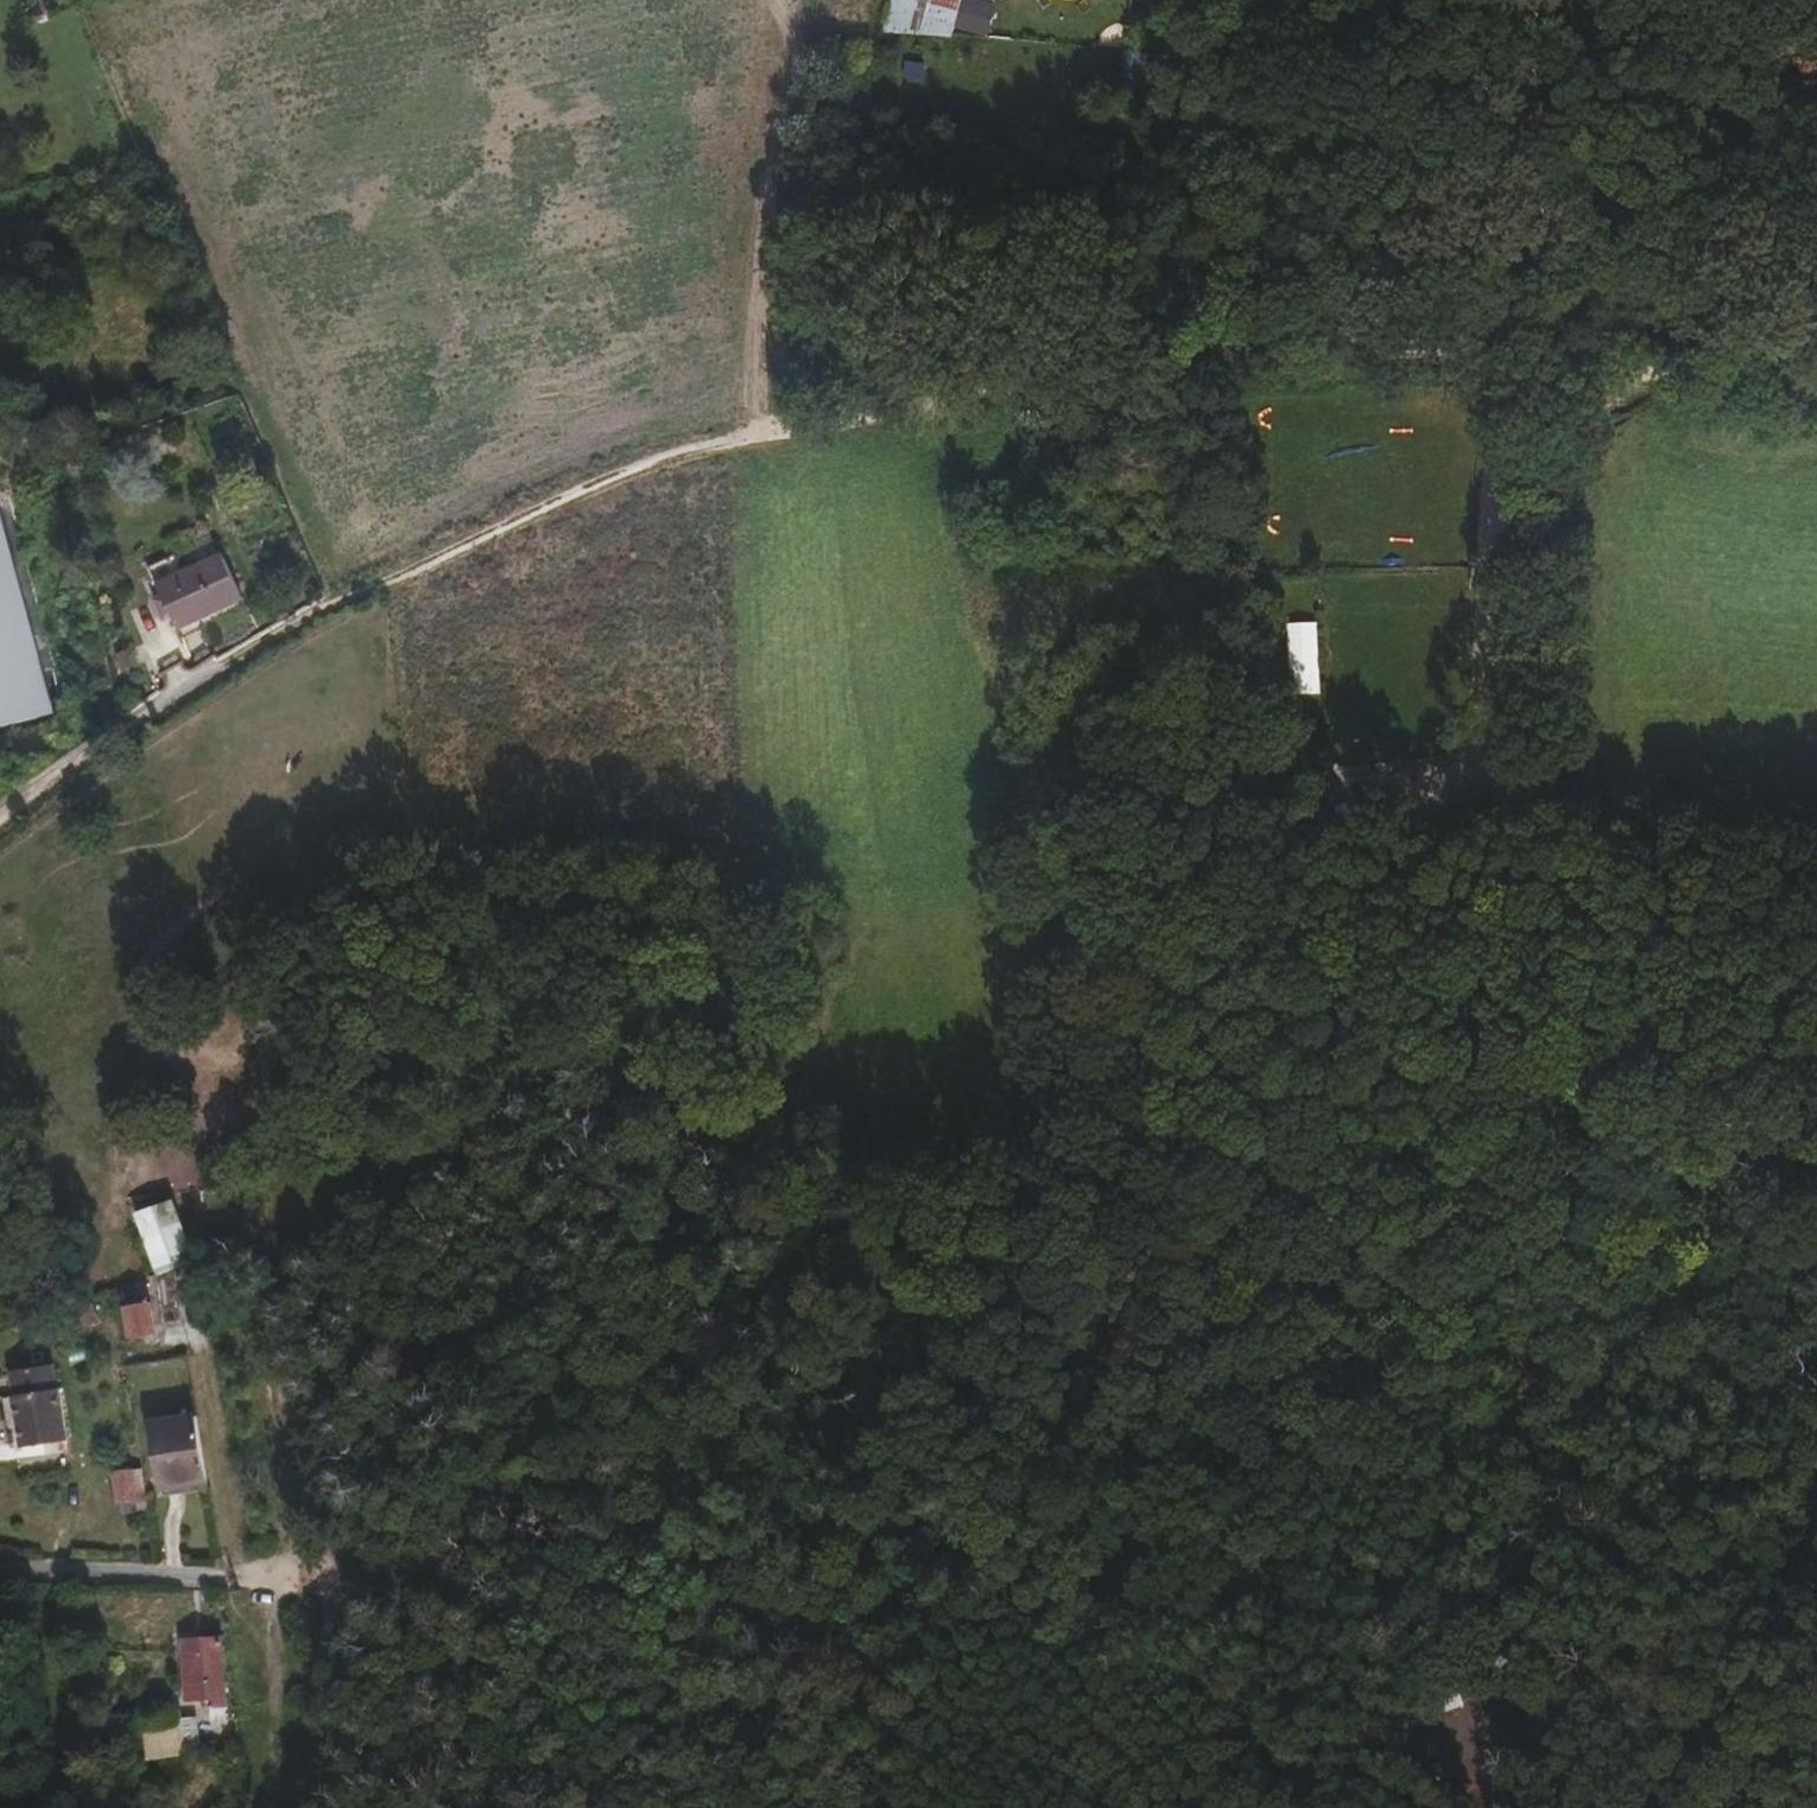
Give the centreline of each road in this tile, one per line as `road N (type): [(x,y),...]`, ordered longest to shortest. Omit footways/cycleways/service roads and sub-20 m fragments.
road 1 (track): [(0,818),(324,608),(688,453),(1186,364),(1816,377)]
road 2 (unclassified): [(0,1569),(233,1578)]

